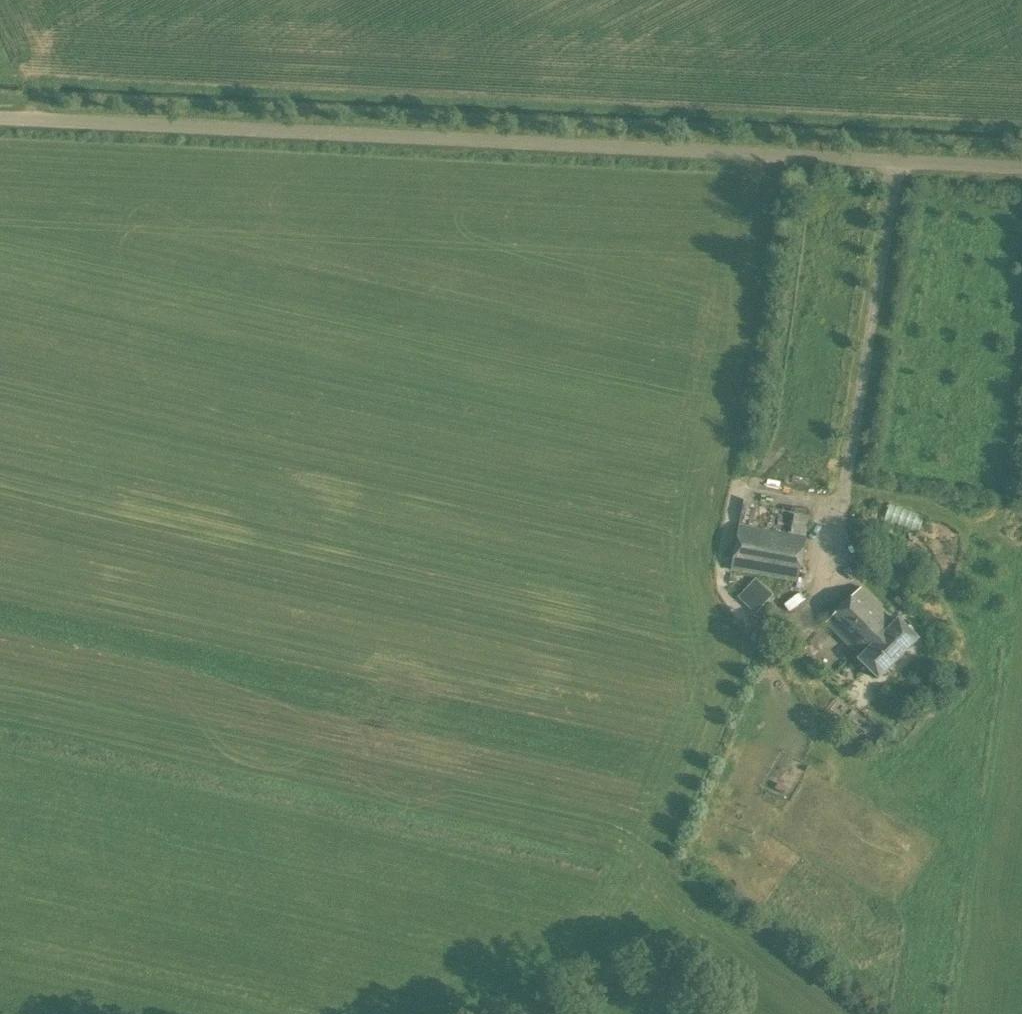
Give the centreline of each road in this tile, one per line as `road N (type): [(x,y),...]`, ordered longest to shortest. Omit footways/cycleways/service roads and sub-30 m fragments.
road 1 (unclassified): [(1021,169),(0,119)]

